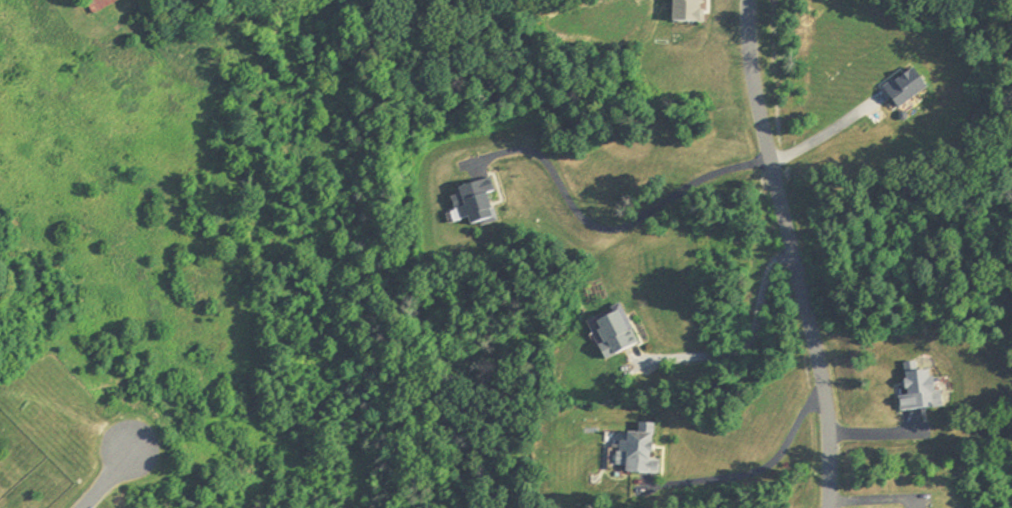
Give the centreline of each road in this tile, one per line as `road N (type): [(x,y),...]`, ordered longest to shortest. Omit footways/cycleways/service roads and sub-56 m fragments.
road 1 (residential): [(748,0),(755,98),(823,384),(828,507)]

